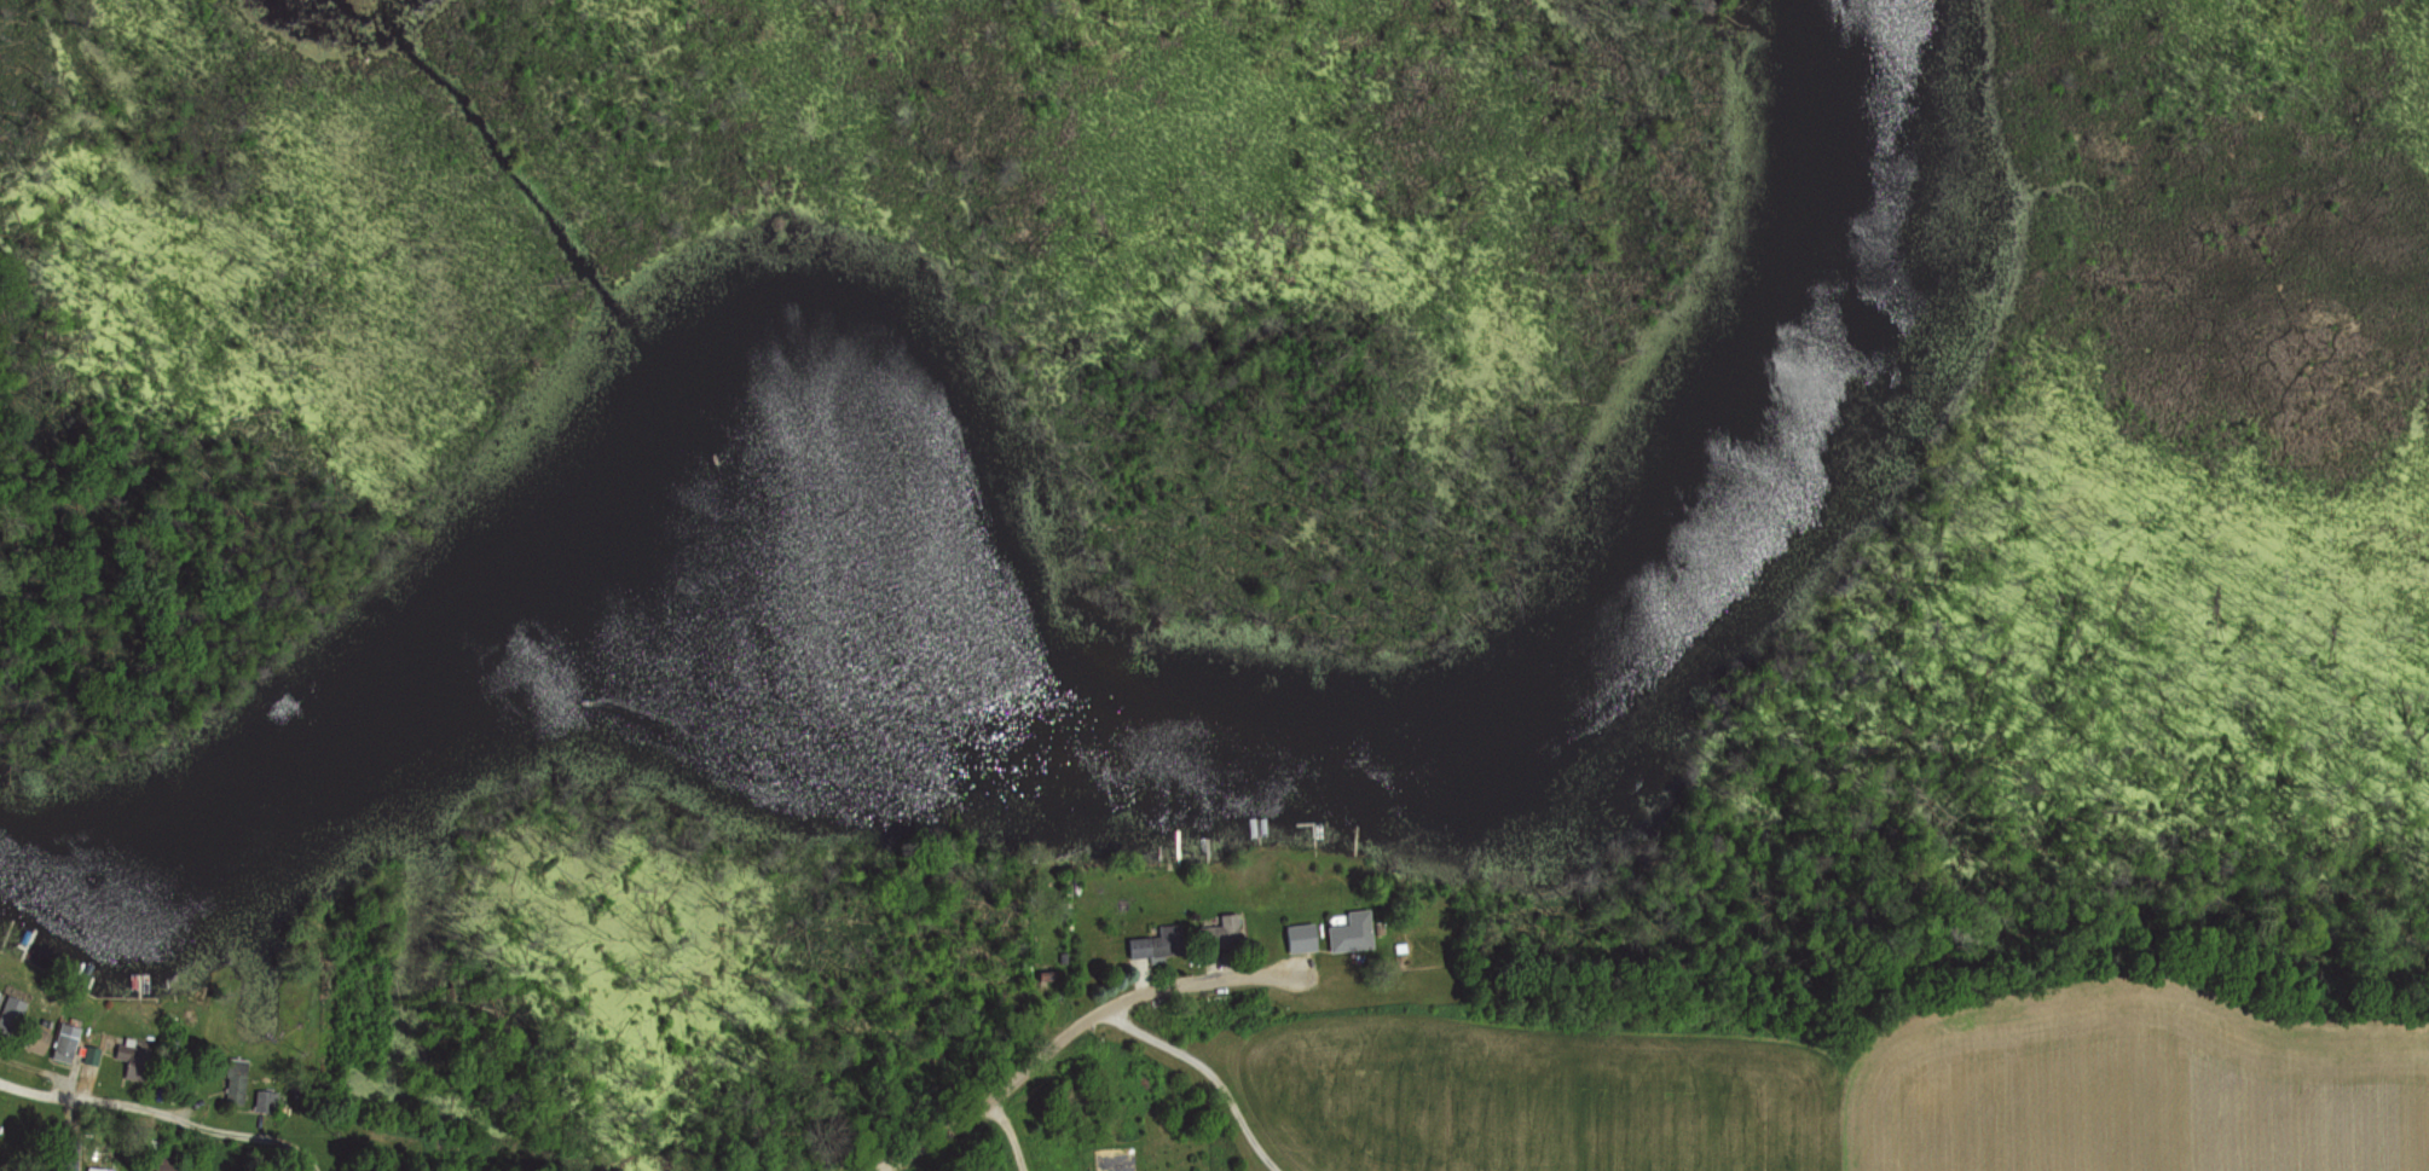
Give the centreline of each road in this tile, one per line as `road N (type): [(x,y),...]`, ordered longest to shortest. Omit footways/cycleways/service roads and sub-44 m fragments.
road 1 (residential): [(872,1170),(937,1135),(1085,1013),(1149,986),(1289,975)]
road 2 (residential): [(0,1081),(141,1106),(237,1138),(285,1136),(319,1154),(324,1170)]

